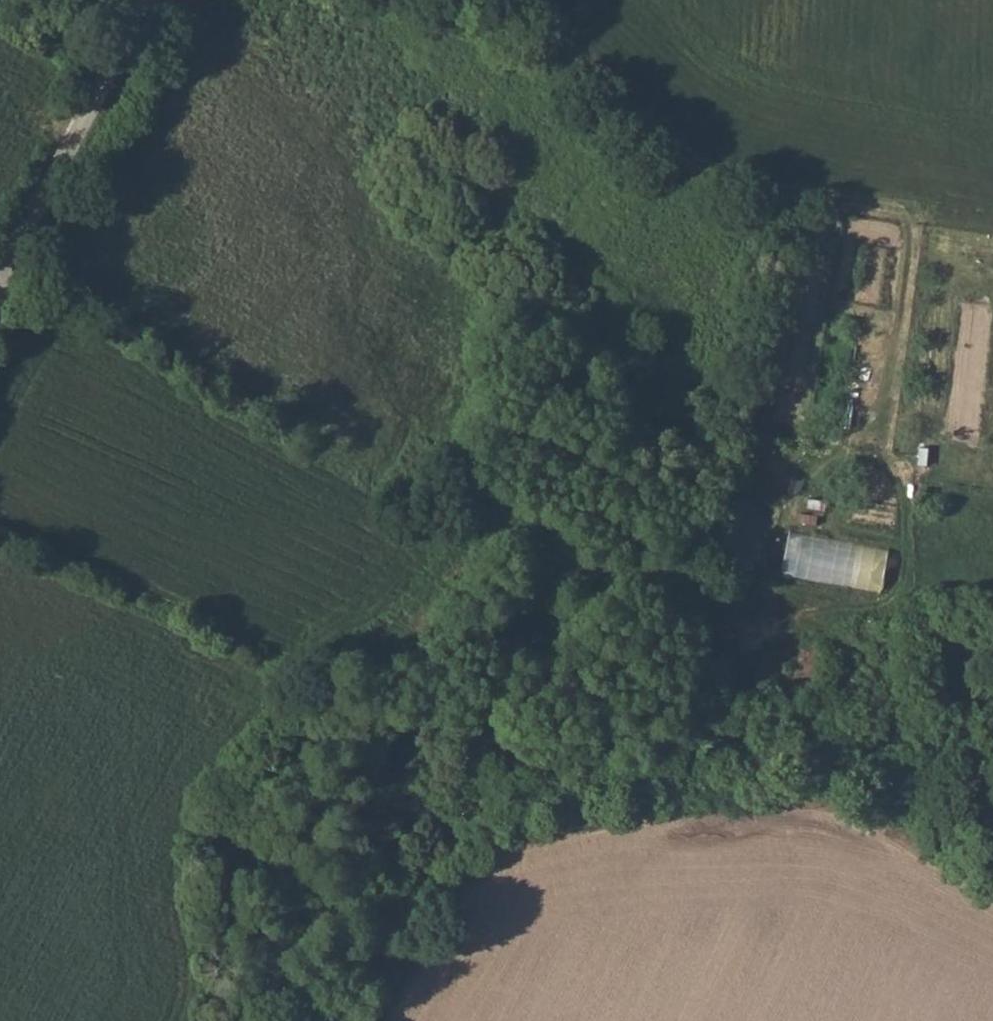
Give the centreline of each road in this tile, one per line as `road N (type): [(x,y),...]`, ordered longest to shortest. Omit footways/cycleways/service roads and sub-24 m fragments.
road 1 (tertiary): [(0,282),(142,0)]

